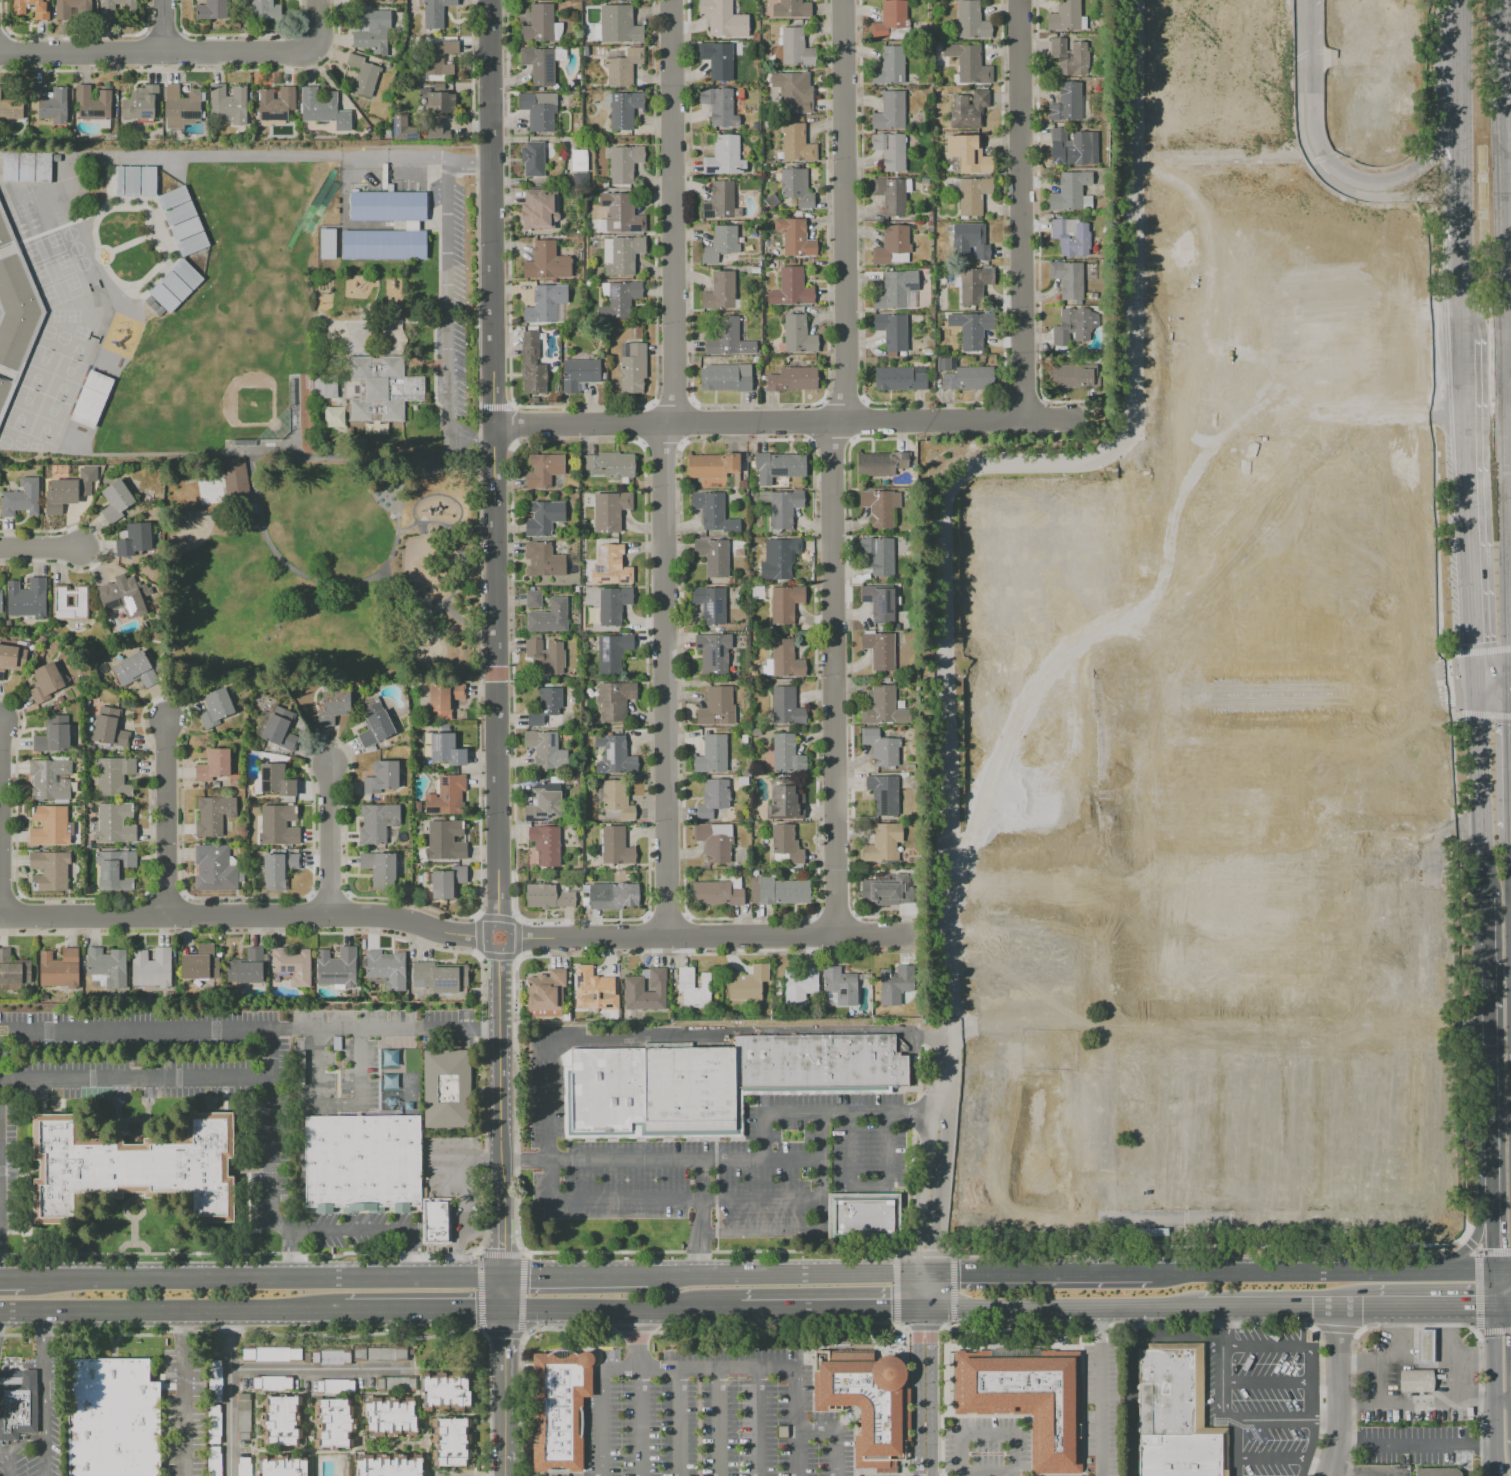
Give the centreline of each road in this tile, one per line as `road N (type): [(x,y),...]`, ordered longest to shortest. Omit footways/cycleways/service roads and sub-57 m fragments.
road 1 (residential): [(675,937),(674,0)]
road 2 (residential): [(843,936),(845,0)]
road 3 (residential): [(498,925),(488,0)]
road 4 (residential): [(485,936),(380,916),(3,915)]
road 5 (primary): [(499,1275),(26,1277)]
road 6 (residential): [(1025,421),(1024,0)]
road 7 (residential): [(916,422),(496,424)]
road 8 (residential): [(922,936),(509,938)]
road 9 (primary): [(0,1314),(348,1315)]
road 10 (primary): [(1492,1271),(1149,1273)]
road 11 (residential): [(499,1275),(498,949)]
road 12 (residential): [(312,49),(0,53)]
road 13 (primary): [(916,1275),(649,1275)]
road 14 (primary): [(934,1310),(1197,1307)]
road 15 (primary): [(1486,971),(1491,1210)]
road 16 (primary): [(1149,1273),(916,1275)]
road 17 (primary): [(1457,105),(1460,331)]
road 18 (primary): [(708,1312),(934,1310)]
road 19 (primary): [(501,1315),(708,1312)]
road 20 (primary): [(1509,669),(1507,464)]
road 21 (primary): [(1506,328),(1500,126)]
road 22 (residential): [(500,1475),(499,1275)]
road 23 (primary): [(1475,699),(1485,895)]
road 24 (residential): [(167,918),(166,726)]
road 25 (residential): [(3,915),(6,731)]
road 26 (primary): [(1464,490),(1473,670)]
road 27 (residential): [(1340,1306),(1340,1445),(1330,1475)]
road 28 (secondary): [(1492,1306),(1496,1475)]
road 29 (primary): [(1460,331),(1464,490)]
road 30 (residential): [(1070,421),(916,422)]
road 31 (primary): [(348,1315),(501,1315)]
road 32 (primary): [(649,1275),(499,1275)]
road 33 (residential): [(331,916),(327,769)]
road 34 (primary): [(1197,1307),(1340,1306)]
road 35 (primary): [(1510,828),(1508,696)]

